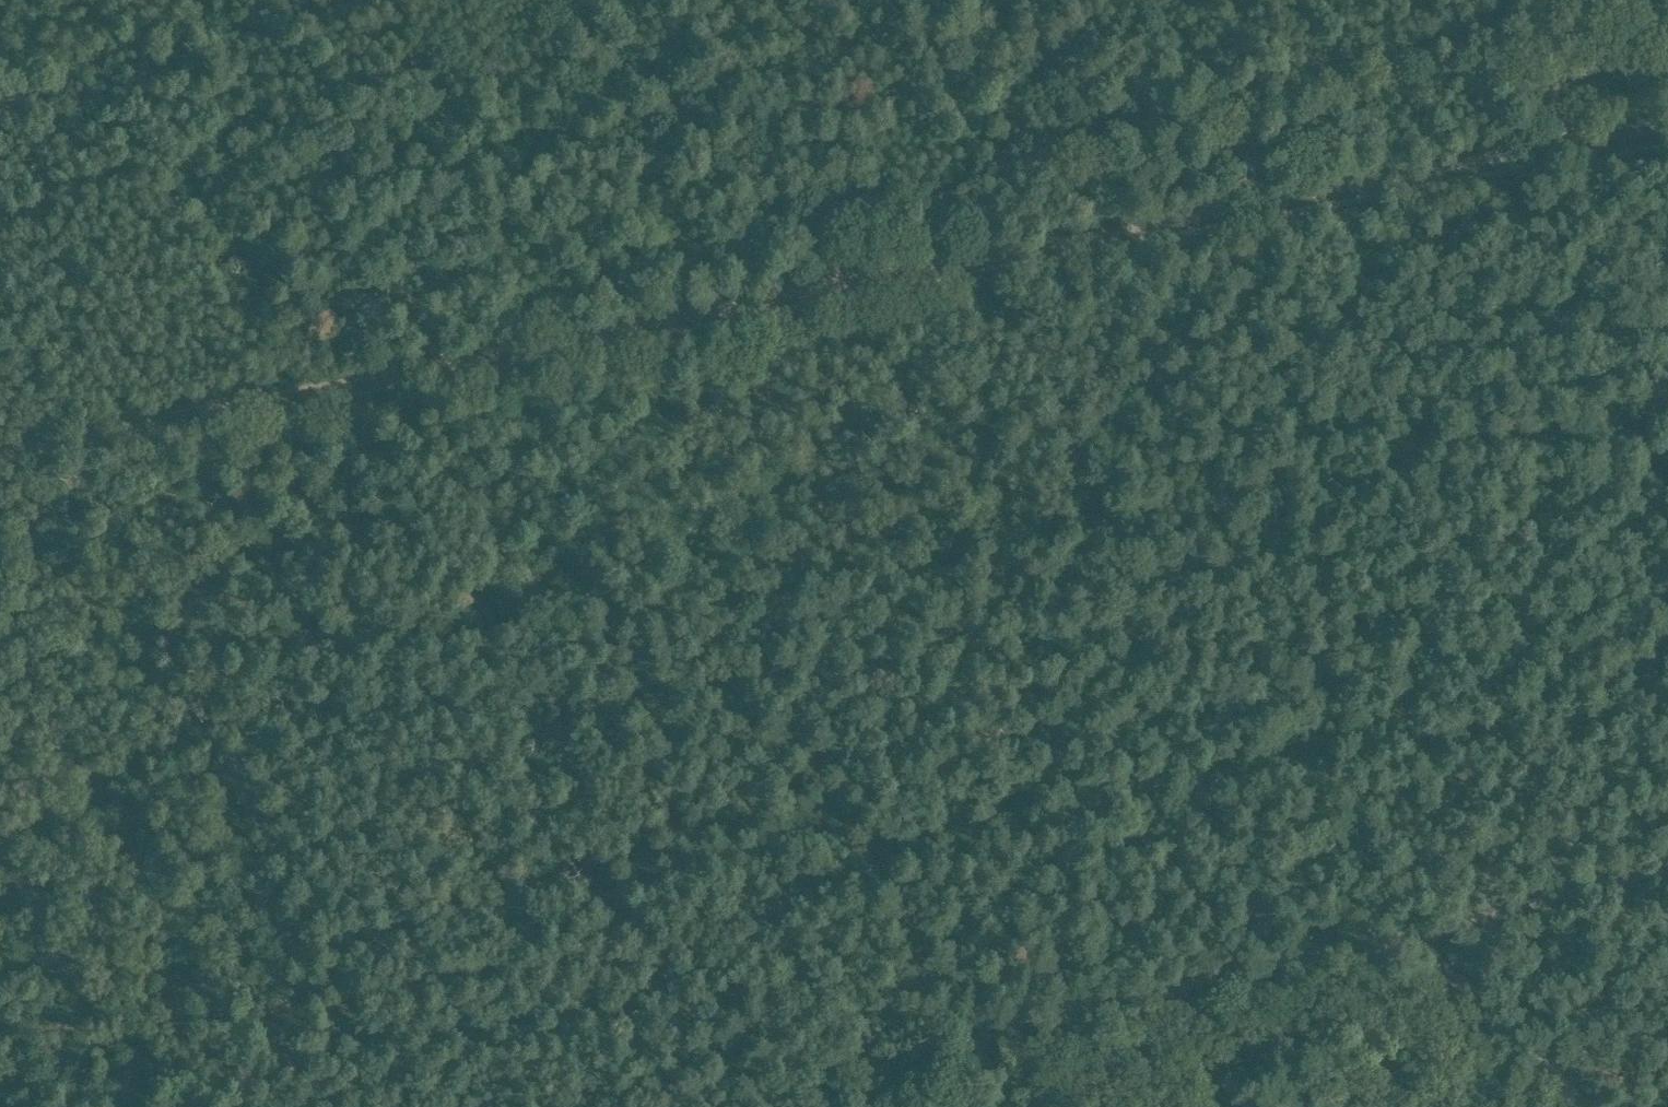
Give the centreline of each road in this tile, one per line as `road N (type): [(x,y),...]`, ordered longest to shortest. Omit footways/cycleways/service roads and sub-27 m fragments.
road 1 (track): [(1667,144),(0,451)]
road 2 (track): [(984,1046),(1161,990),(1421,939)]
road 3 (track): [(1667,868),(1421,939)]
road 4 (track): [(1589,1106),(1421,939)]
road 5 (track): [(1553,0),(1560,89),(1579,175)]

